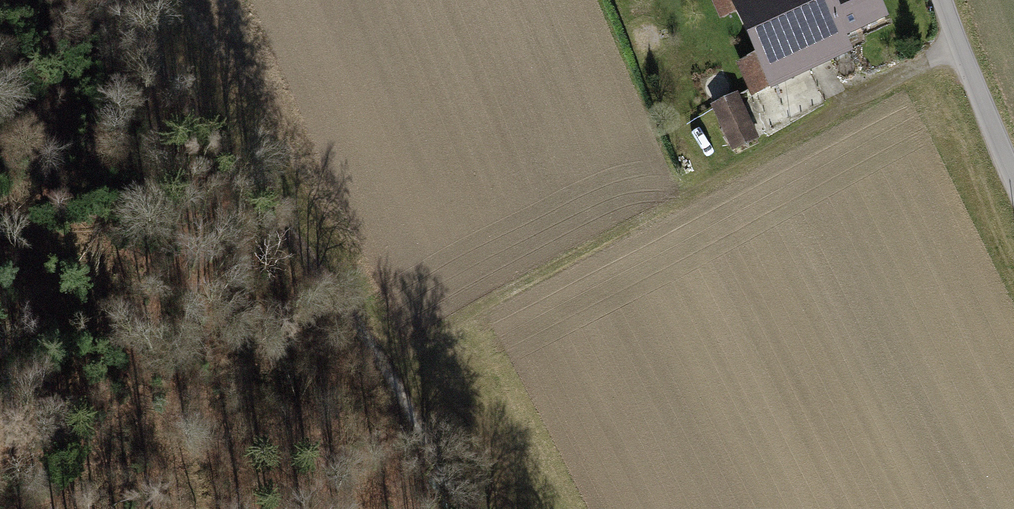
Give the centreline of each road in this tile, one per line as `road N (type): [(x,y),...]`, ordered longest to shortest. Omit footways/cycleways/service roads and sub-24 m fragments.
road 1 (track): [(466,508),(385,363),(117,0)]
road 2 (track): [(385,363),(708,186)]
road 3 (residential): [(941,0),(1013,177)]

